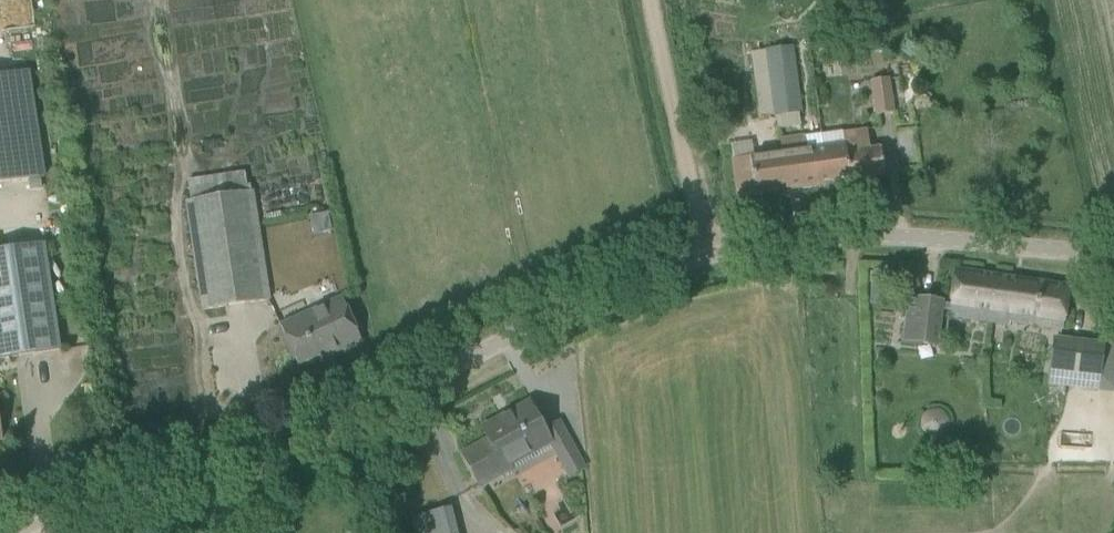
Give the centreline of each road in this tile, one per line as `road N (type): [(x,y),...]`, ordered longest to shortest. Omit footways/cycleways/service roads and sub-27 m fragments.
road 1 (unclassified): [(14,526),(161,491),(297,442),(596,297),(708,256),(844,236),(1113,249)]
road 2 (track): [(708,256),(649,0)]

